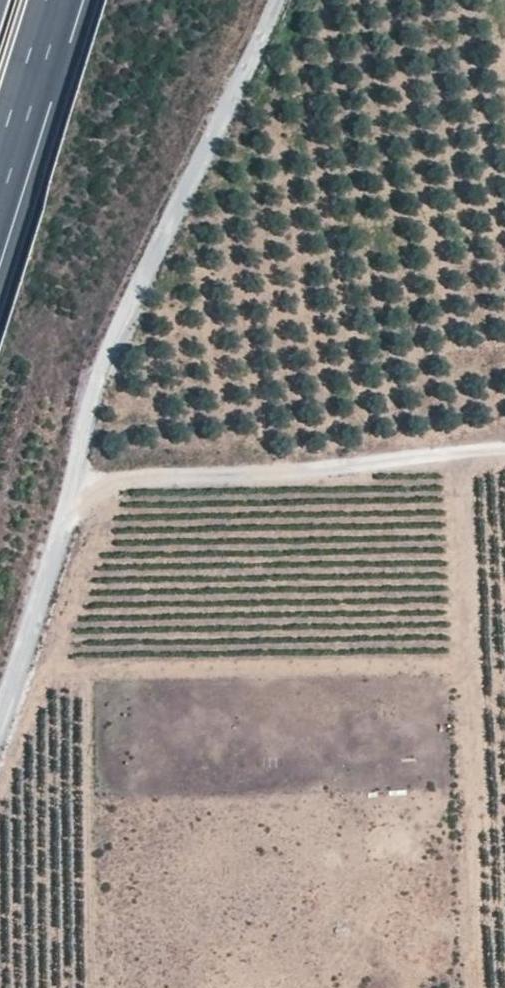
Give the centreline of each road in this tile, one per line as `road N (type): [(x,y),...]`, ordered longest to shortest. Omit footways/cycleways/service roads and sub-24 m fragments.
road 1 (unclassified): [(80,481),(92,374),(276,0)]
road 2 (unclassified): [(80,481),(257,474),(504,447)]
road 3 (unclassified): [(0,710),(80,481)]
road 4 (motorway): [(0,177),(56,0)]

